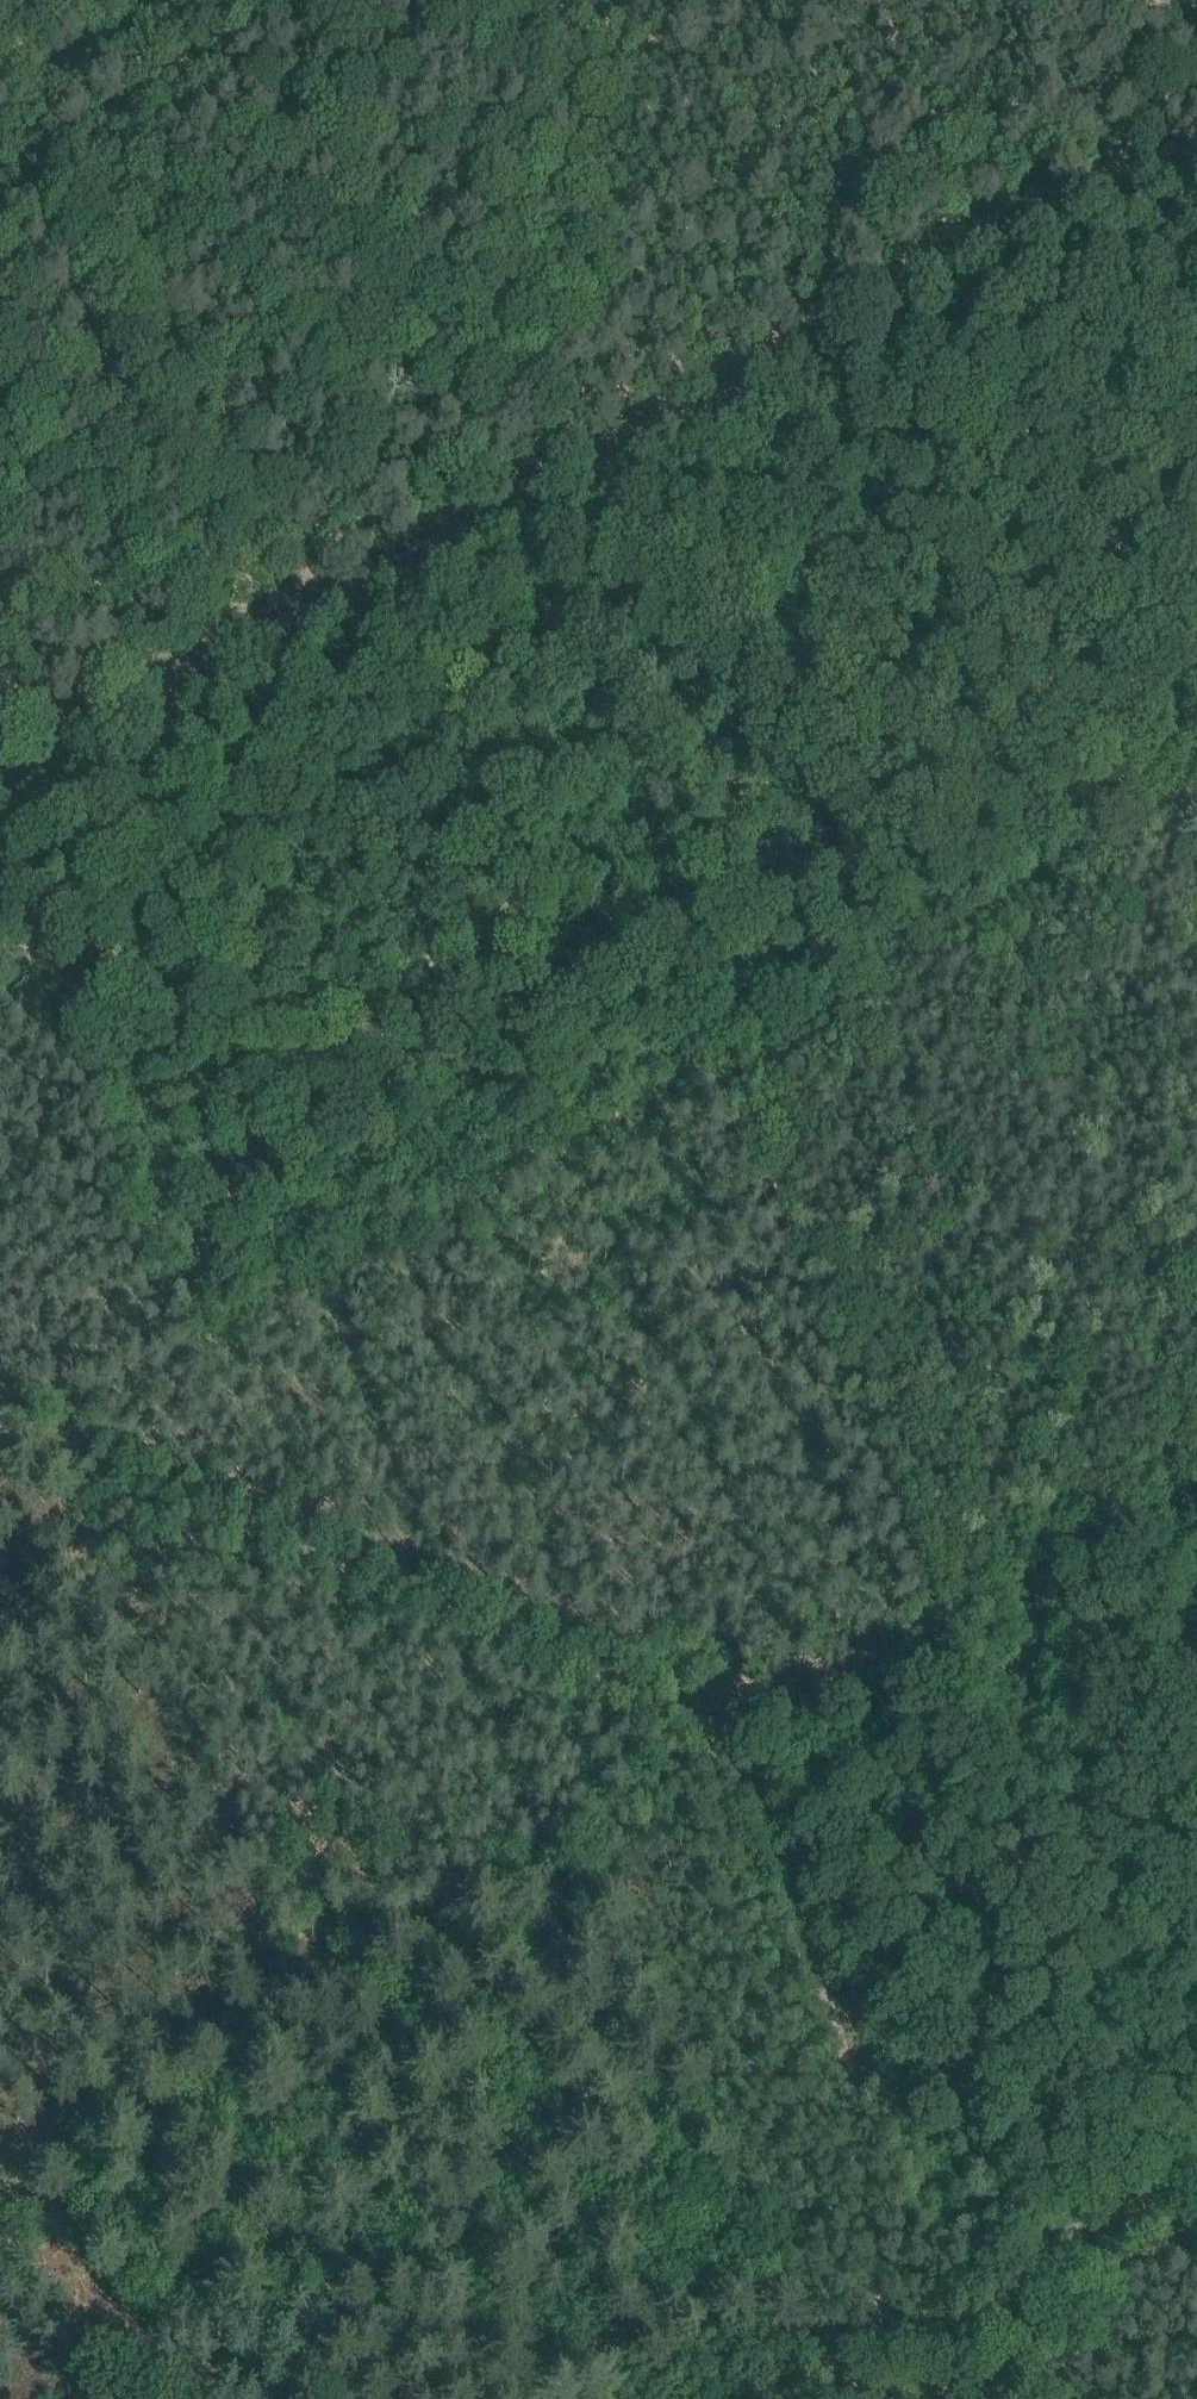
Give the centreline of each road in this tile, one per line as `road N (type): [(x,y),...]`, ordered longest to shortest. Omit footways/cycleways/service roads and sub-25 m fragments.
road 1 (track): [(1196,134),(310,608)]
road 2 (track): [(310,608),(0,773)]

